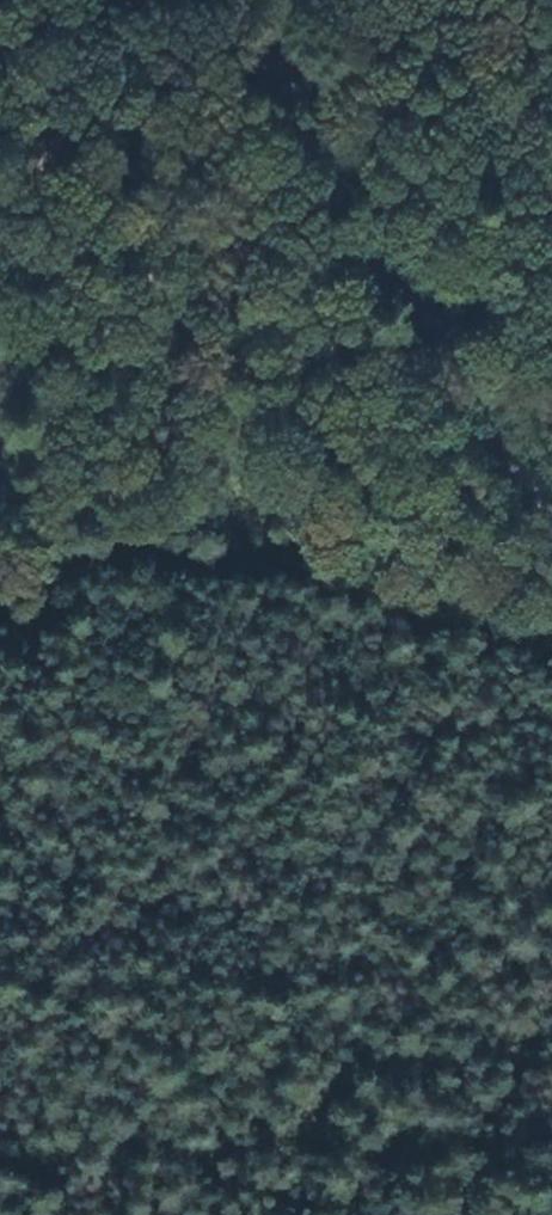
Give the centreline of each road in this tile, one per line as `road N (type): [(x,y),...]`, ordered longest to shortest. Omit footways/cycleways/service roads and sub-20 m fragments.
road 1 (track): [(242,0),(551,512)]

